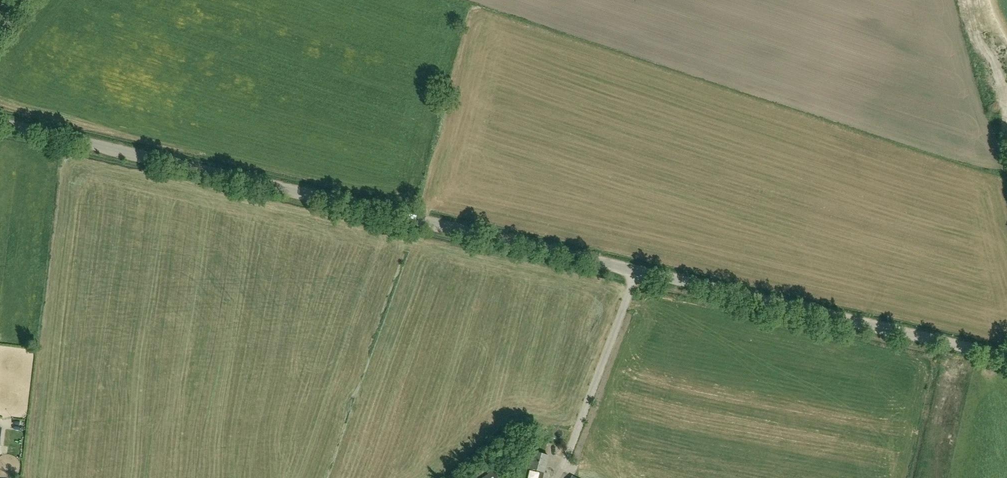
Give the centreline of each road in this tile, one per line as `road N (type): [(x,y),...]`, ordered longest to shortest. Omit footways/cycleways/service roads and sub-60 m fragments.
road 1 (unclassified): [(1006,359),(0,125)]

